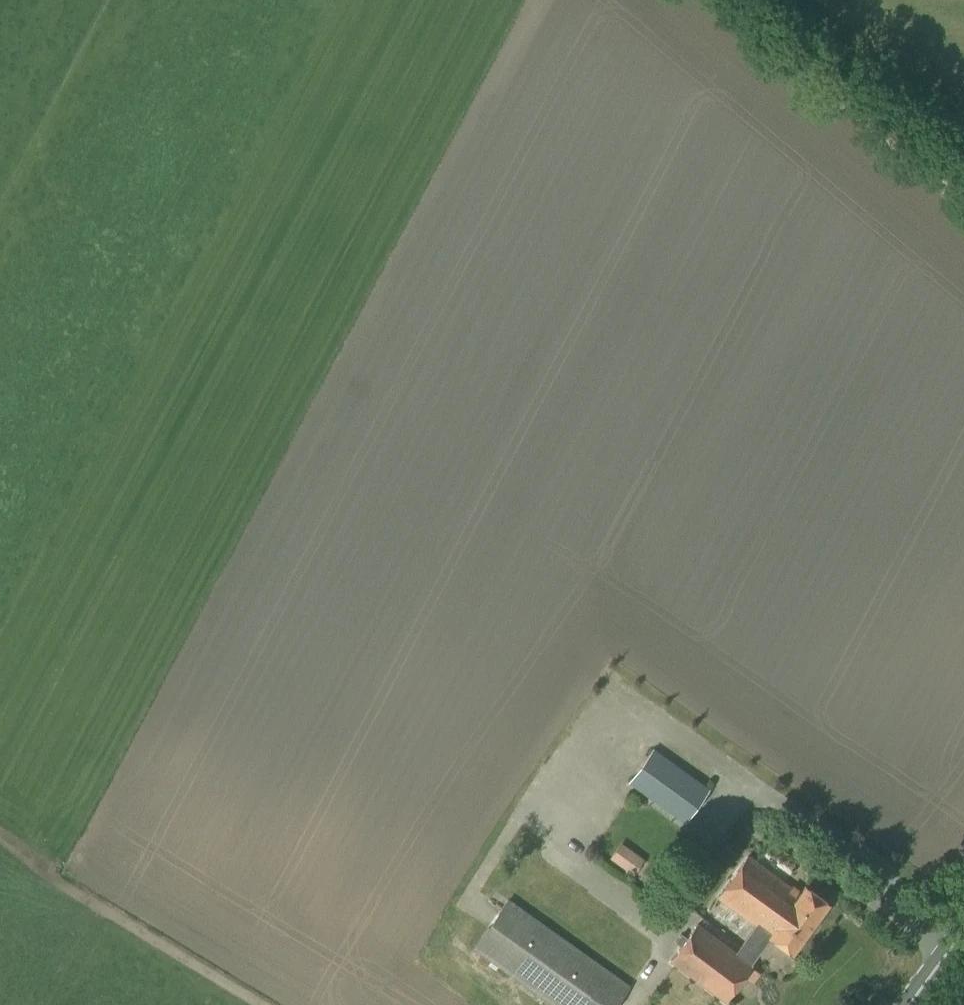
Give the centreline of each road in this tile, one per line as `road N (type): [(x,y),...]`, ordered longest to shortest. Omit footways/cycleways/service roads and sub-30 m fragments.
road 1 (track): [(963,198),(725,0)]

